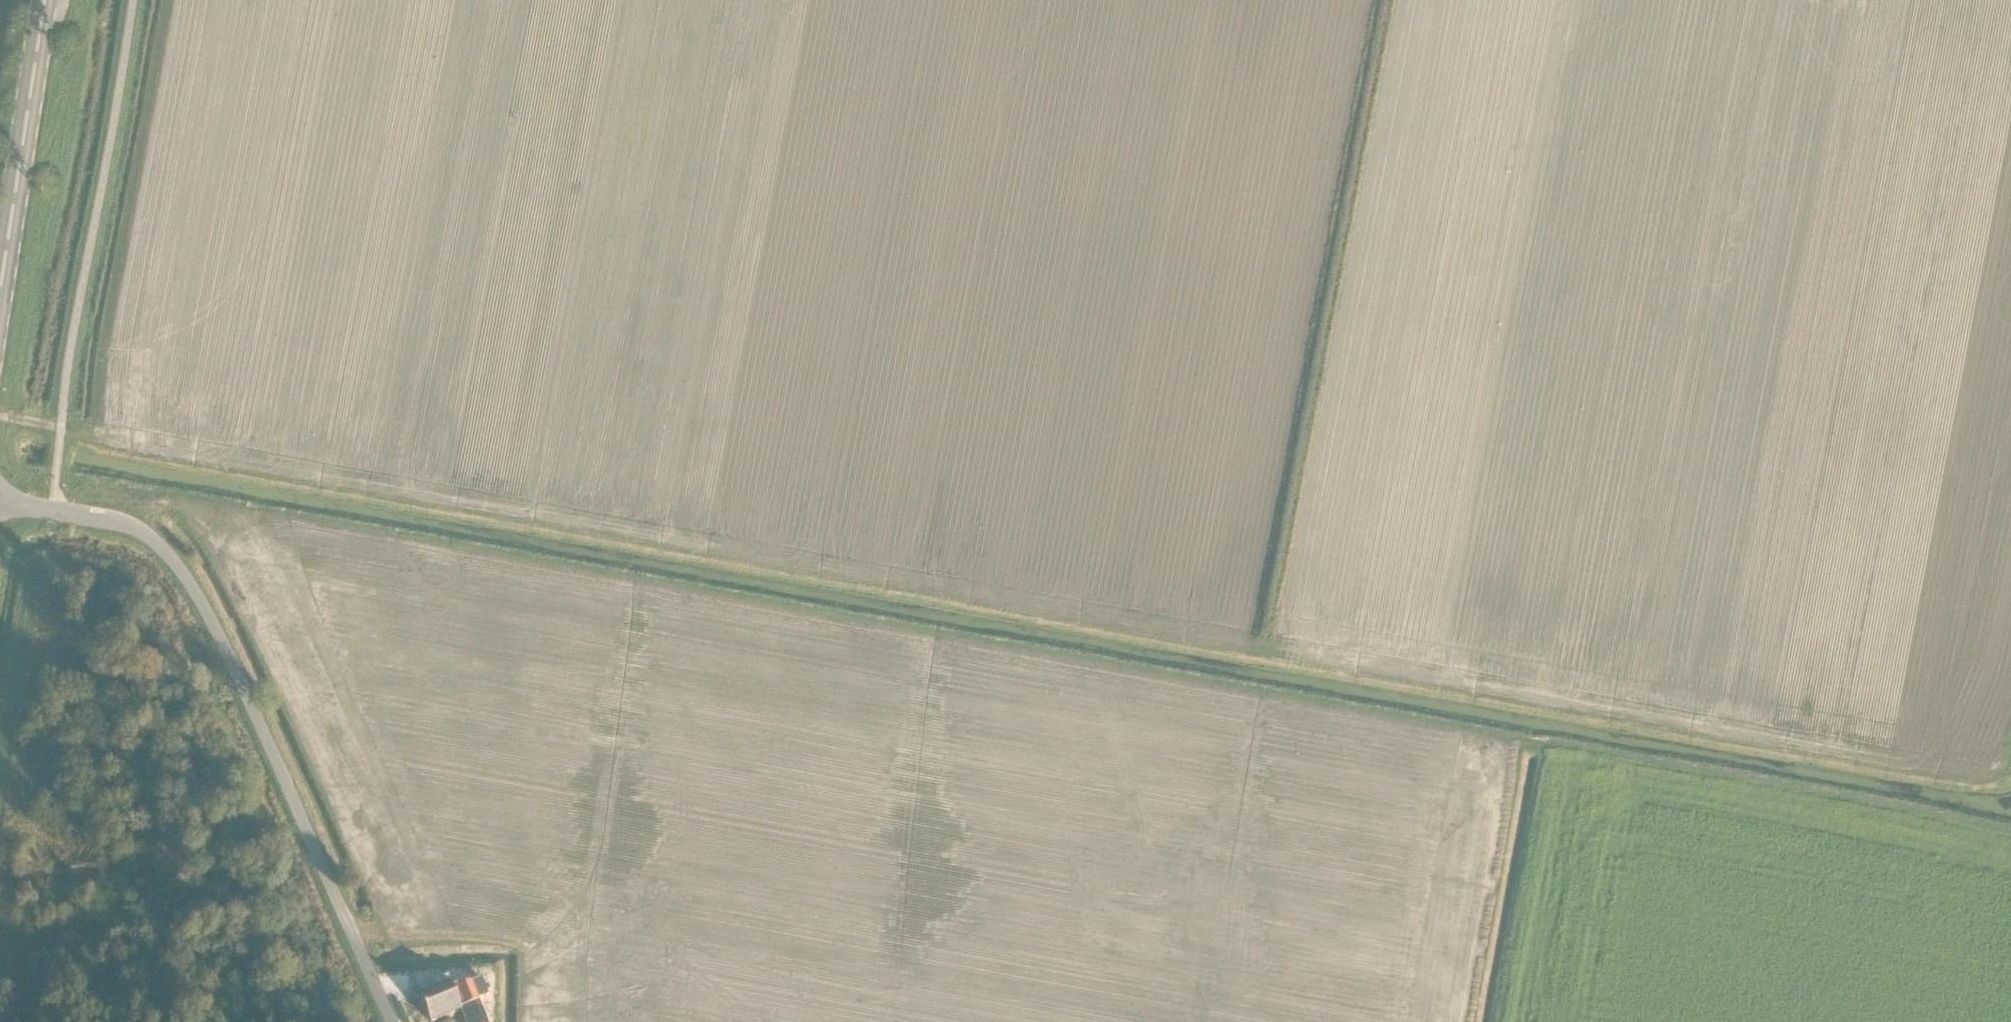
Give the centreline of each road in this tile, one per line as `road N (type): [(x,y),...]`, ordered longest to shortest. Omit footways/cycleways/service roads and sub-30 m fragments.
road 1 (unclassified): [(392,1021),(222,643),(171,558),(124,523),(0,505)]
road 2 (primary): [(0,288),(44,0)]

